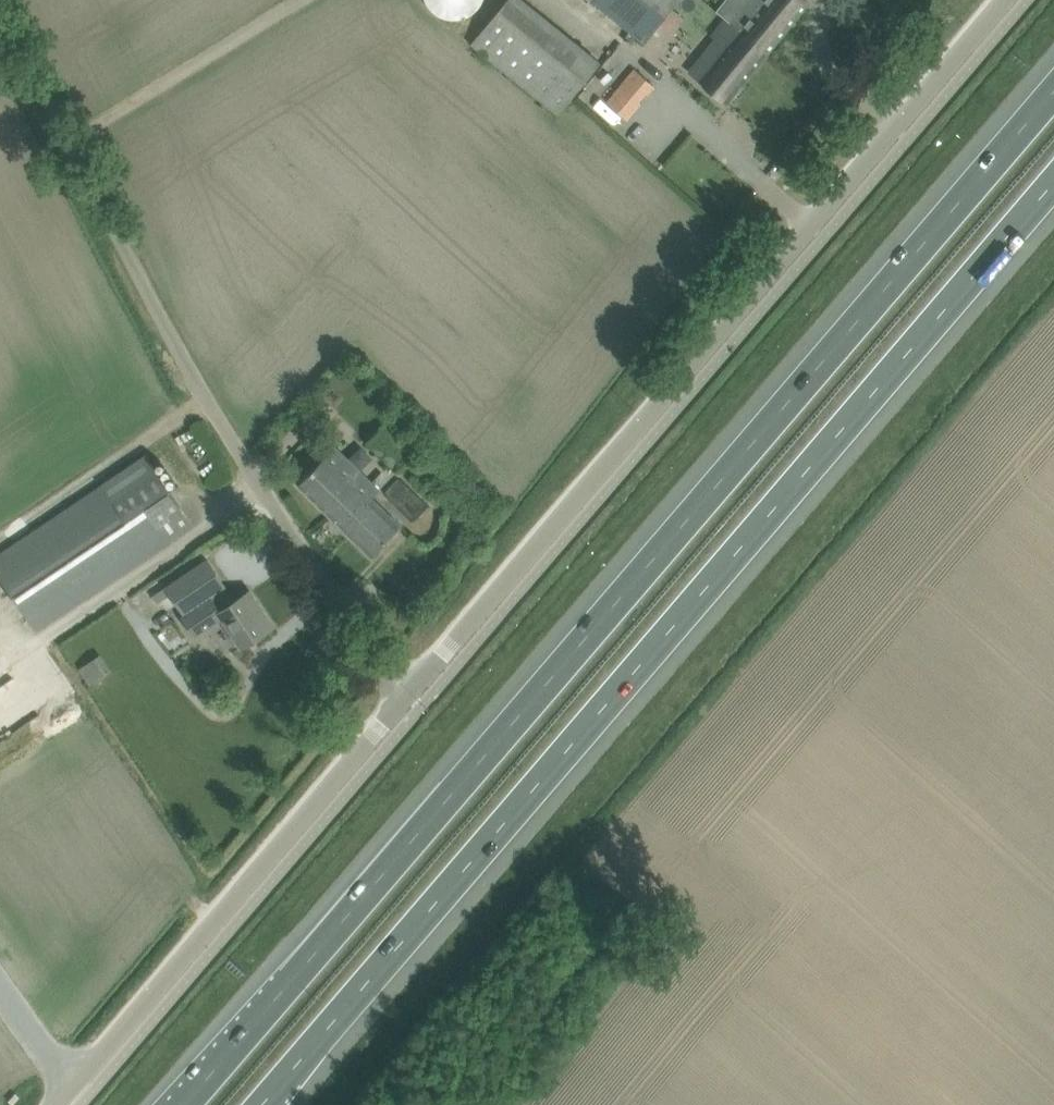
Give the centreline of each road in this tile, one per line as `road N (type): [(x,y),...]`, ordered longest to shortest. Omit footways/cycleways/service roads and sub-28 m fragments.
road 1 (motorway): [(1053,91),(184,1104)]
road 2 (motorway): [(262,1104),(1053,181)]
road 3 (unclassified): [(403,693),(1002,0)]
road 4 (residential): [(403,693),(281,529),(205,402),(0,11)]
road 5 (unclassified): [(57,1104),(403,693)]

